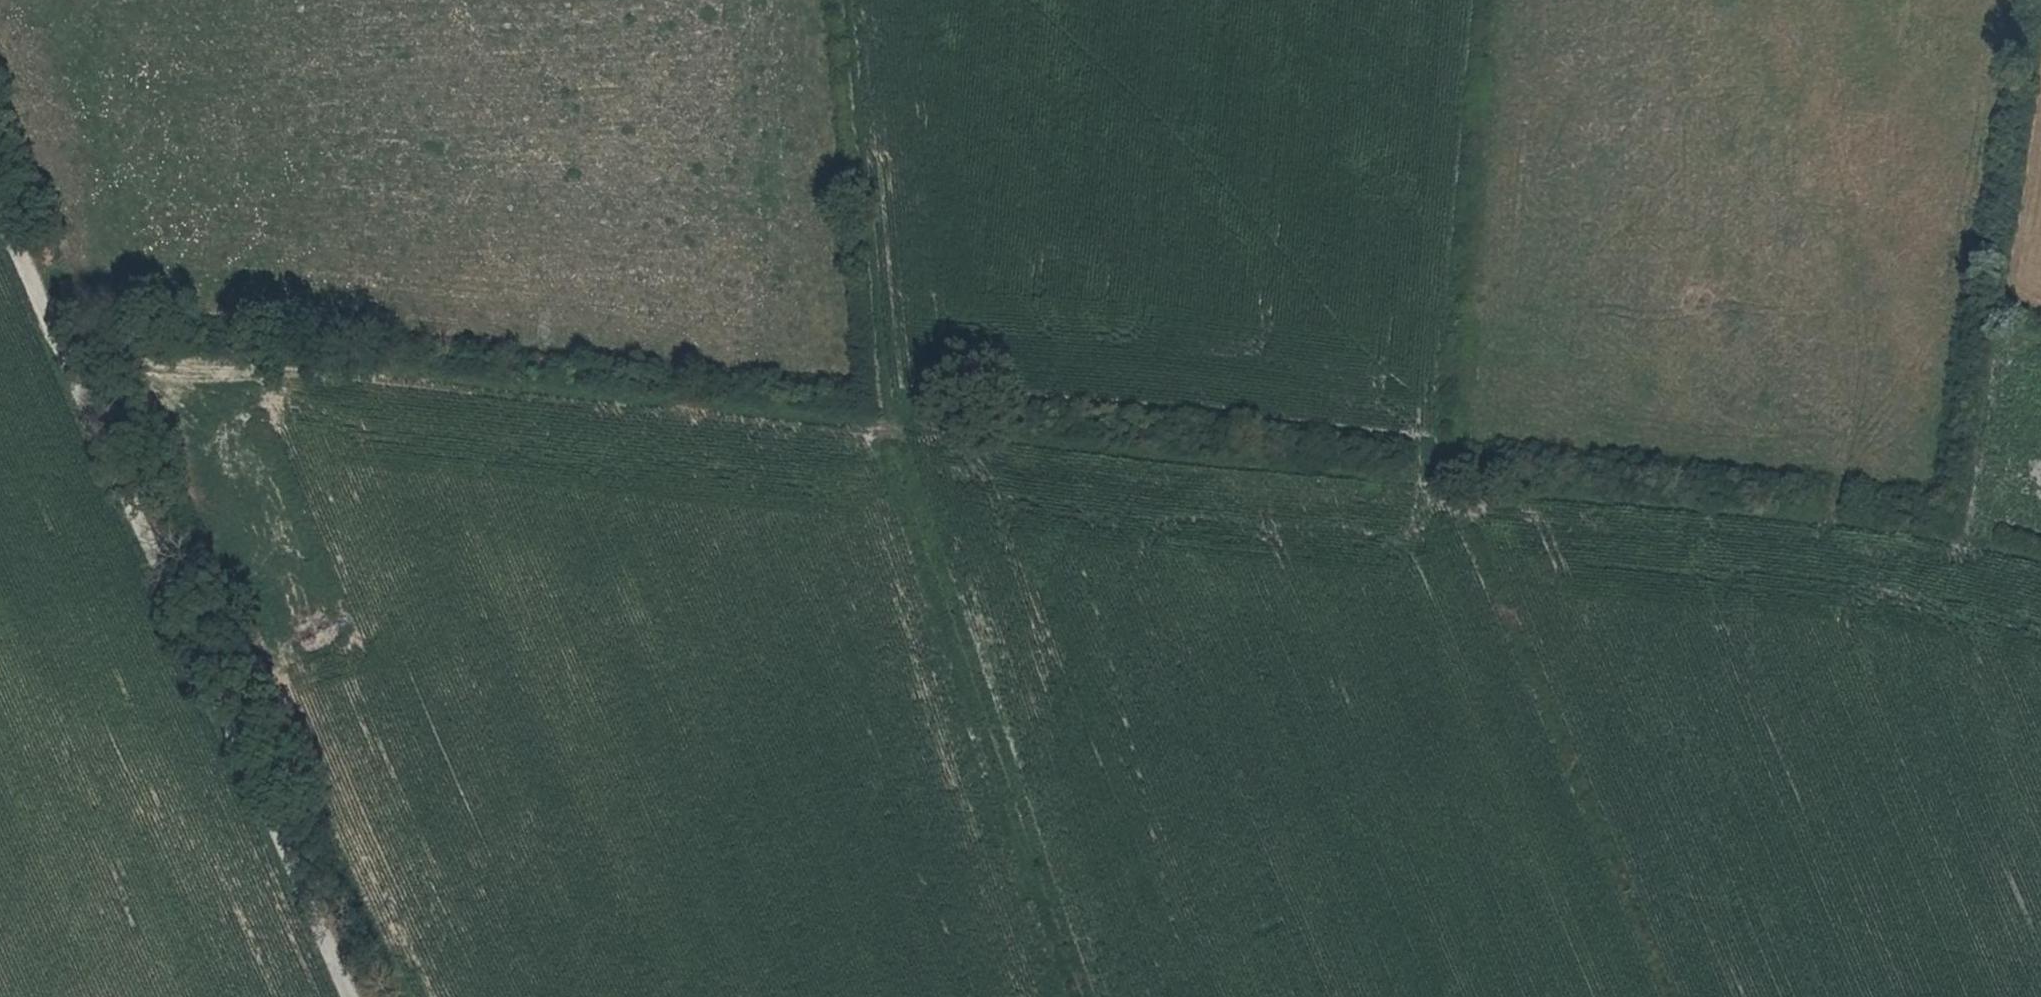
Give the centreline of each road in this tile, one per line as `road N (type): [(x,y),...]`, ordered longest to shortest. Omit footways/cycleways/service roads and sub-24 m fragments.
road 1 (track): [(348,996),(0,223)]

